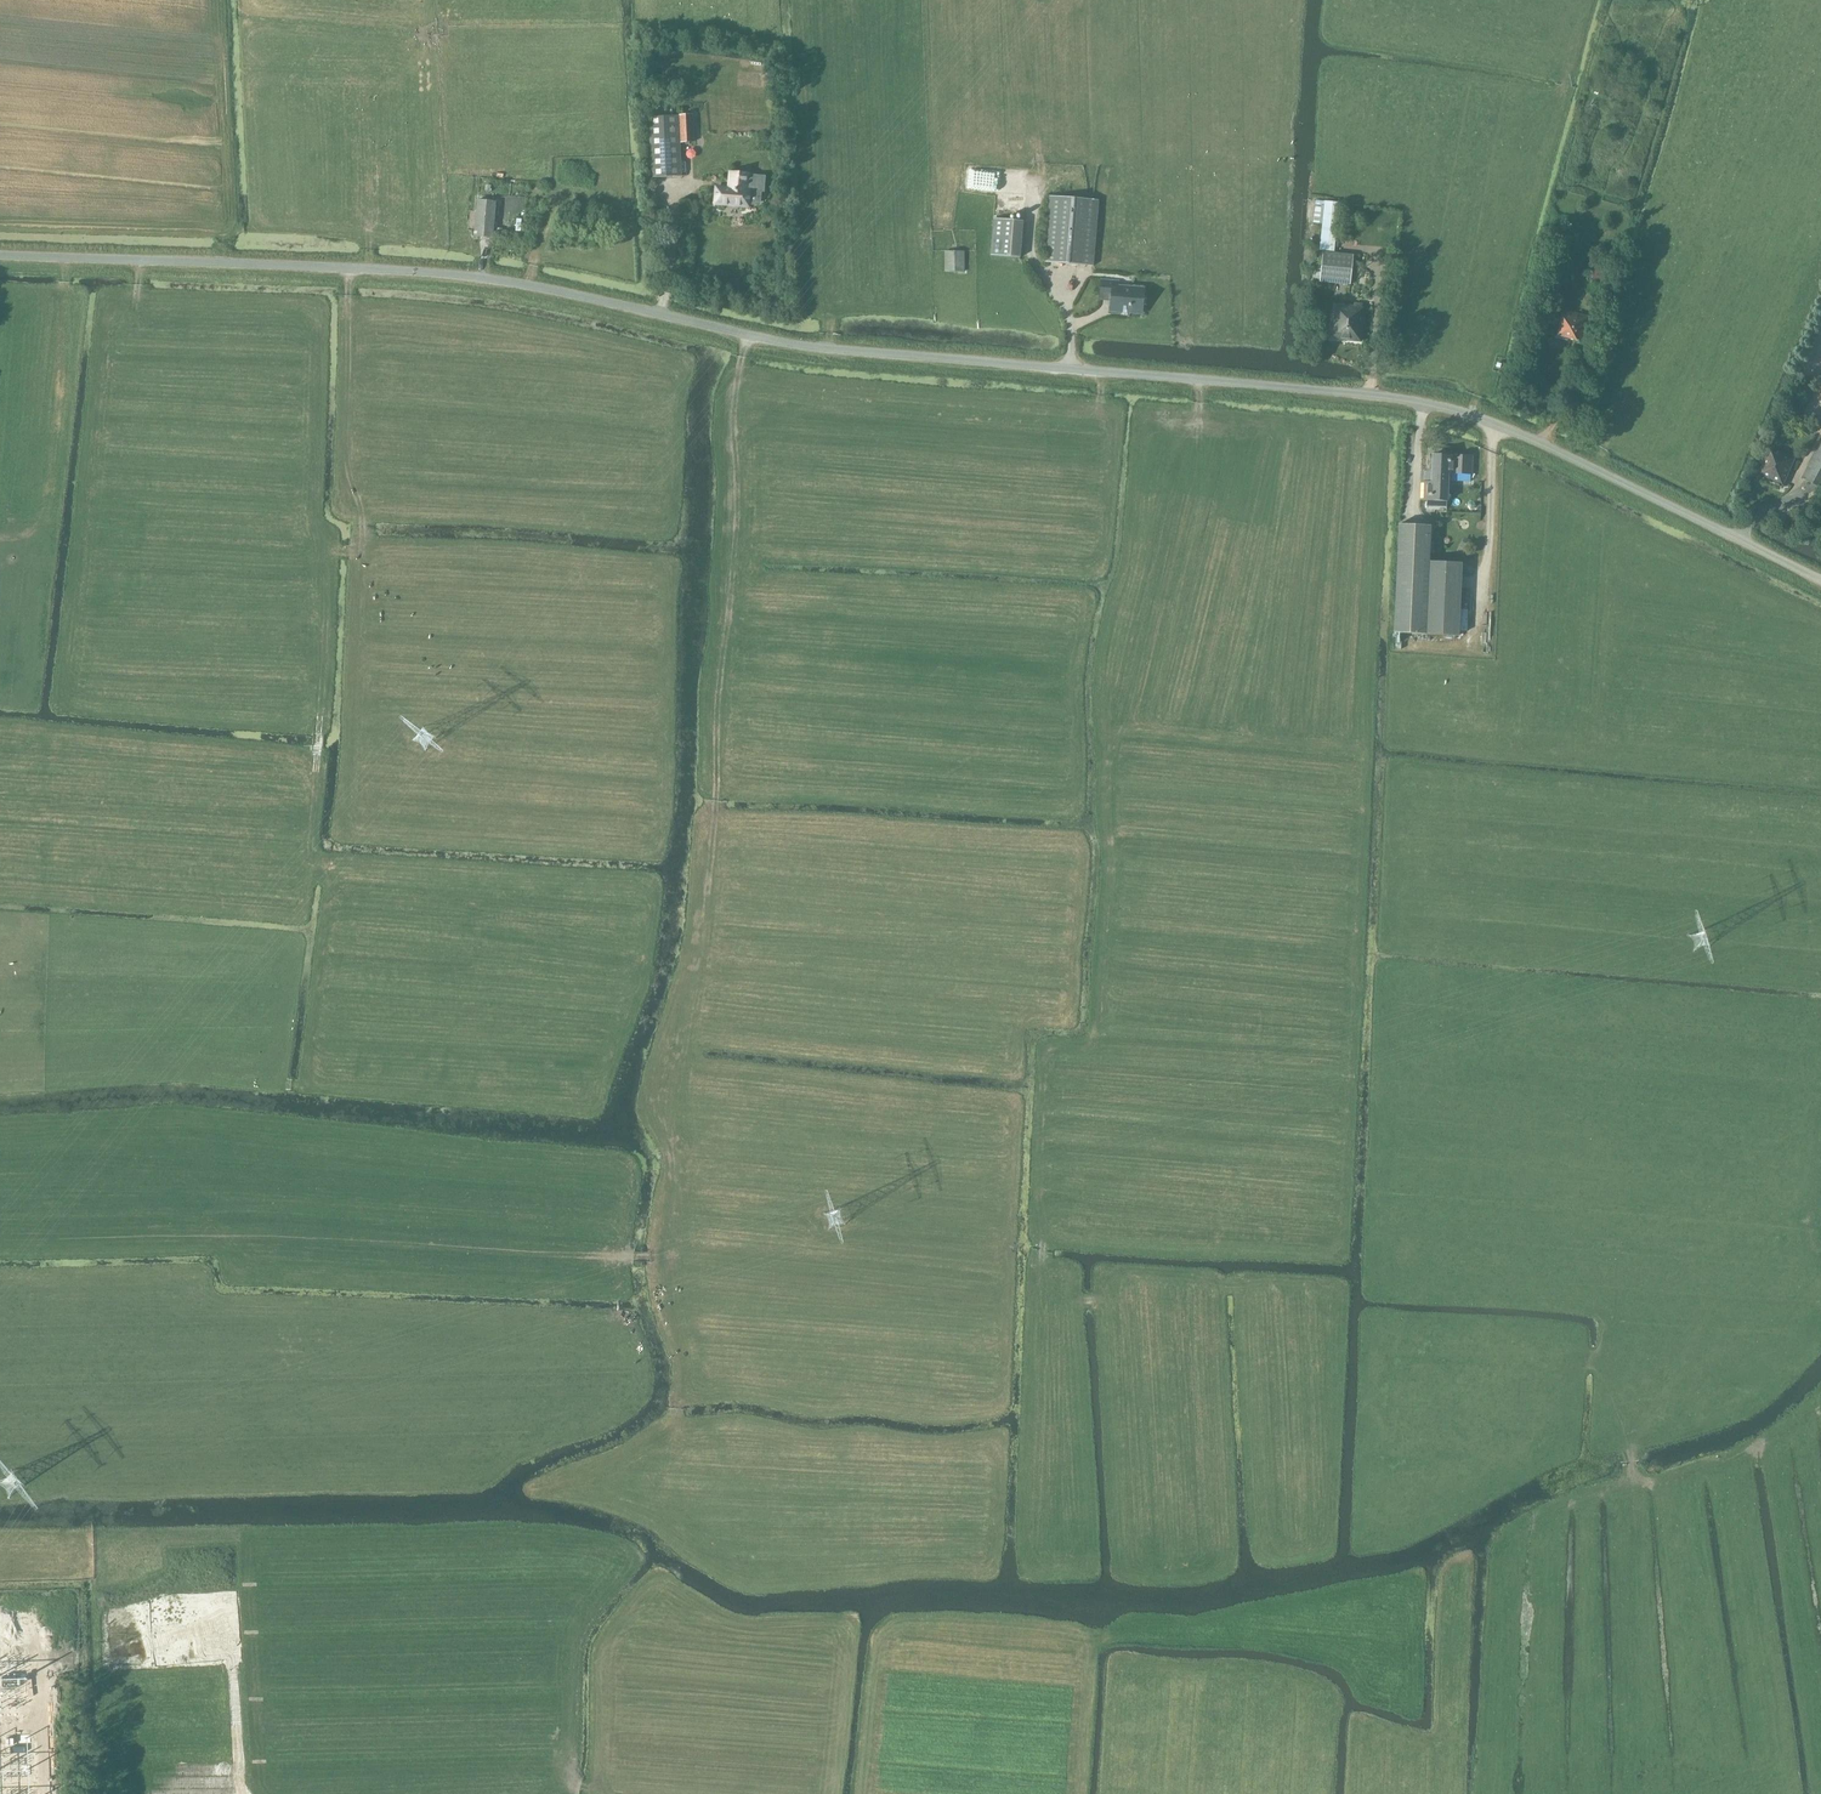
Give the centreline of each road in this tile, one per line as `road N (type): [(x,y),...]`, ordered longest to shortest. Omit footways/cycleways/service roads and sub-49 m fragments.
road 1 (tertiary): [(1820,581),(1544,447),(1434,406),(781,344),(459,276),(0,255)]

